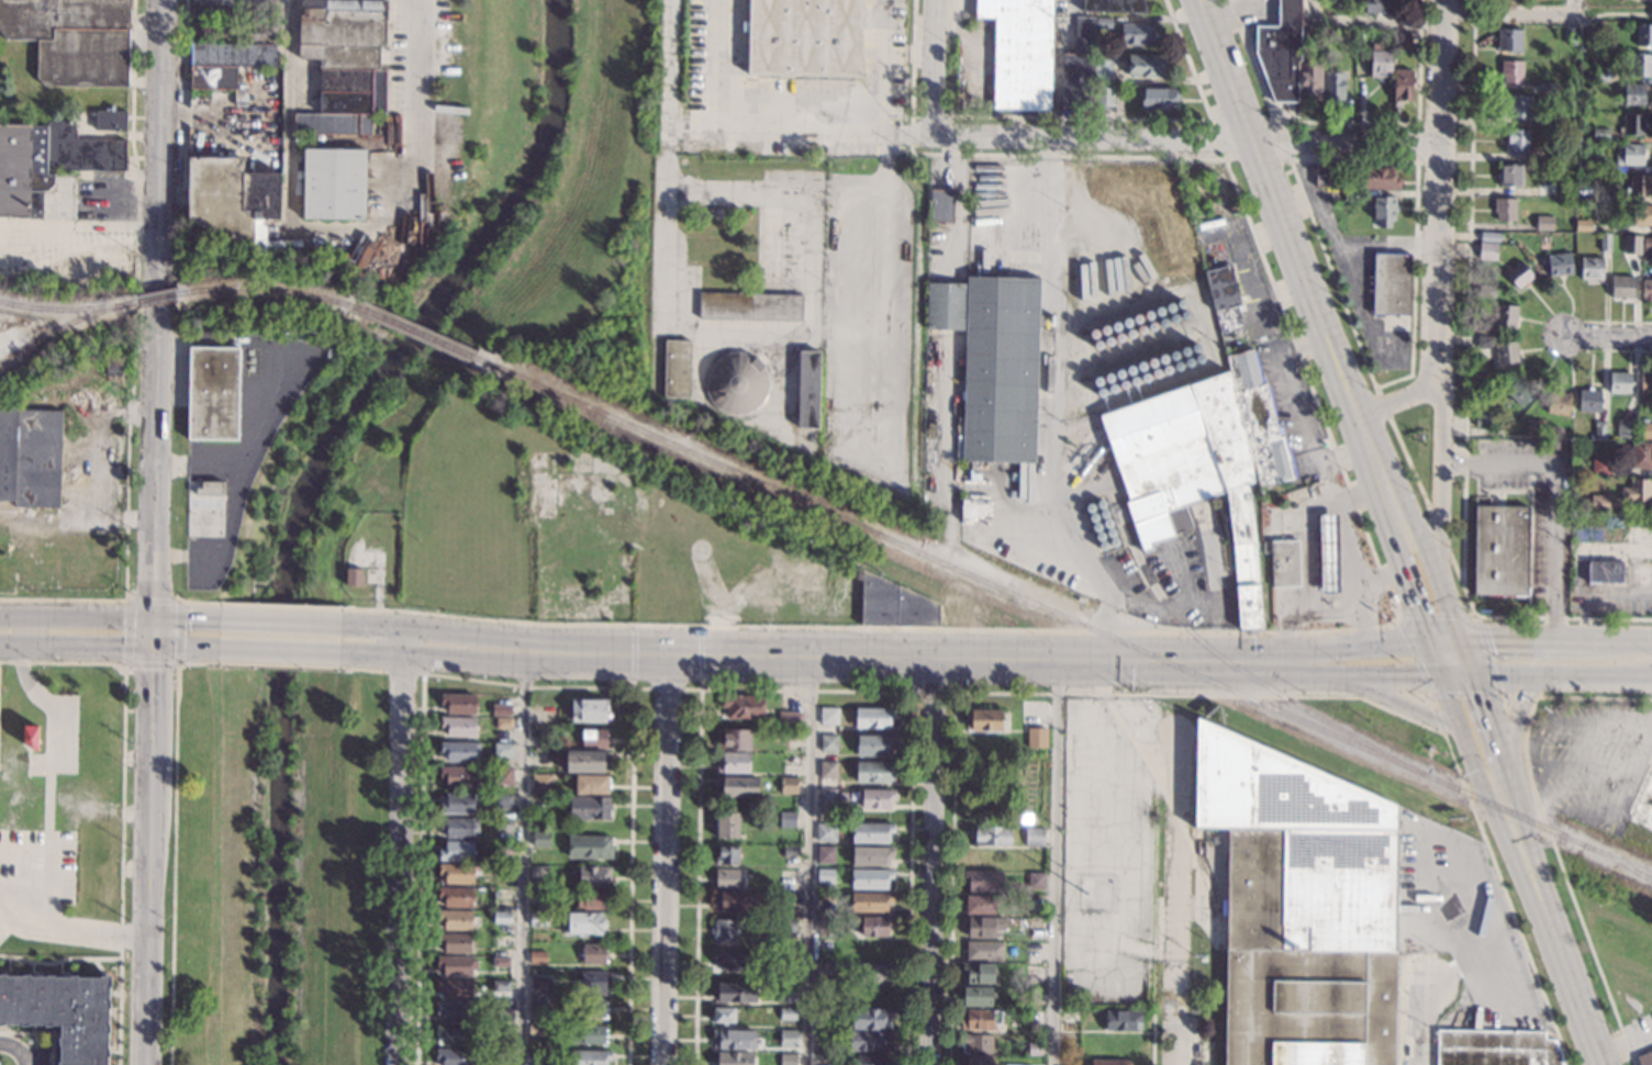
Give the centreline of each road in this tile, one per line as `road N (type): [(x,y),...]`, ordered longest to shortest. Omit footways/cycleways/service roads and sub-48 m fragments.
road 1 (secondary): [(494,651),(1290,663)]
road 2 (tertiary): [(154,620),(160,0)]
road 3 (secondary): [(1411,546),(1193,0)]
road 4 (residential): [(1427,554),(1441,523),(1442,412),(1433,385),(1445,0)]
road 5 (residential): [(1440,147),(935,139)]
road 6 (tertiary): [(145,1064),(154,650)]
road 7 (residential): [(400,1064),(405,654)]
road 8 (residential): [(664,1064),(667,657)]
road 9 (residential): [(931,1064),(935,660)]
road 10 (secondary): [(1607,1064),(1508,811)]
road 11 (secondary): [(1491,774),(1498,760),(1447,604),(1427,554),(1411,546)]
road 12 (residential): [(417,218),(418,0)]
road 13 (secondary): [(1651,645),(1433,644)]
road 14 (secondary): [(1290,663),(1333,675),(1446,679)]
road 15 (secondary): [(154,620),(0,618)]
road 16 (secondary): [(0,649),(154,650)]
road 17 (secondary): [(1333,675),(1465,735)]
road 18 (secondary): [(1433,644),(1290,663)]
road 19 (residential): [(935,139),(938,0)]
road 20 (secondary): [(1503,796),(1521,699),(1536,680)]

